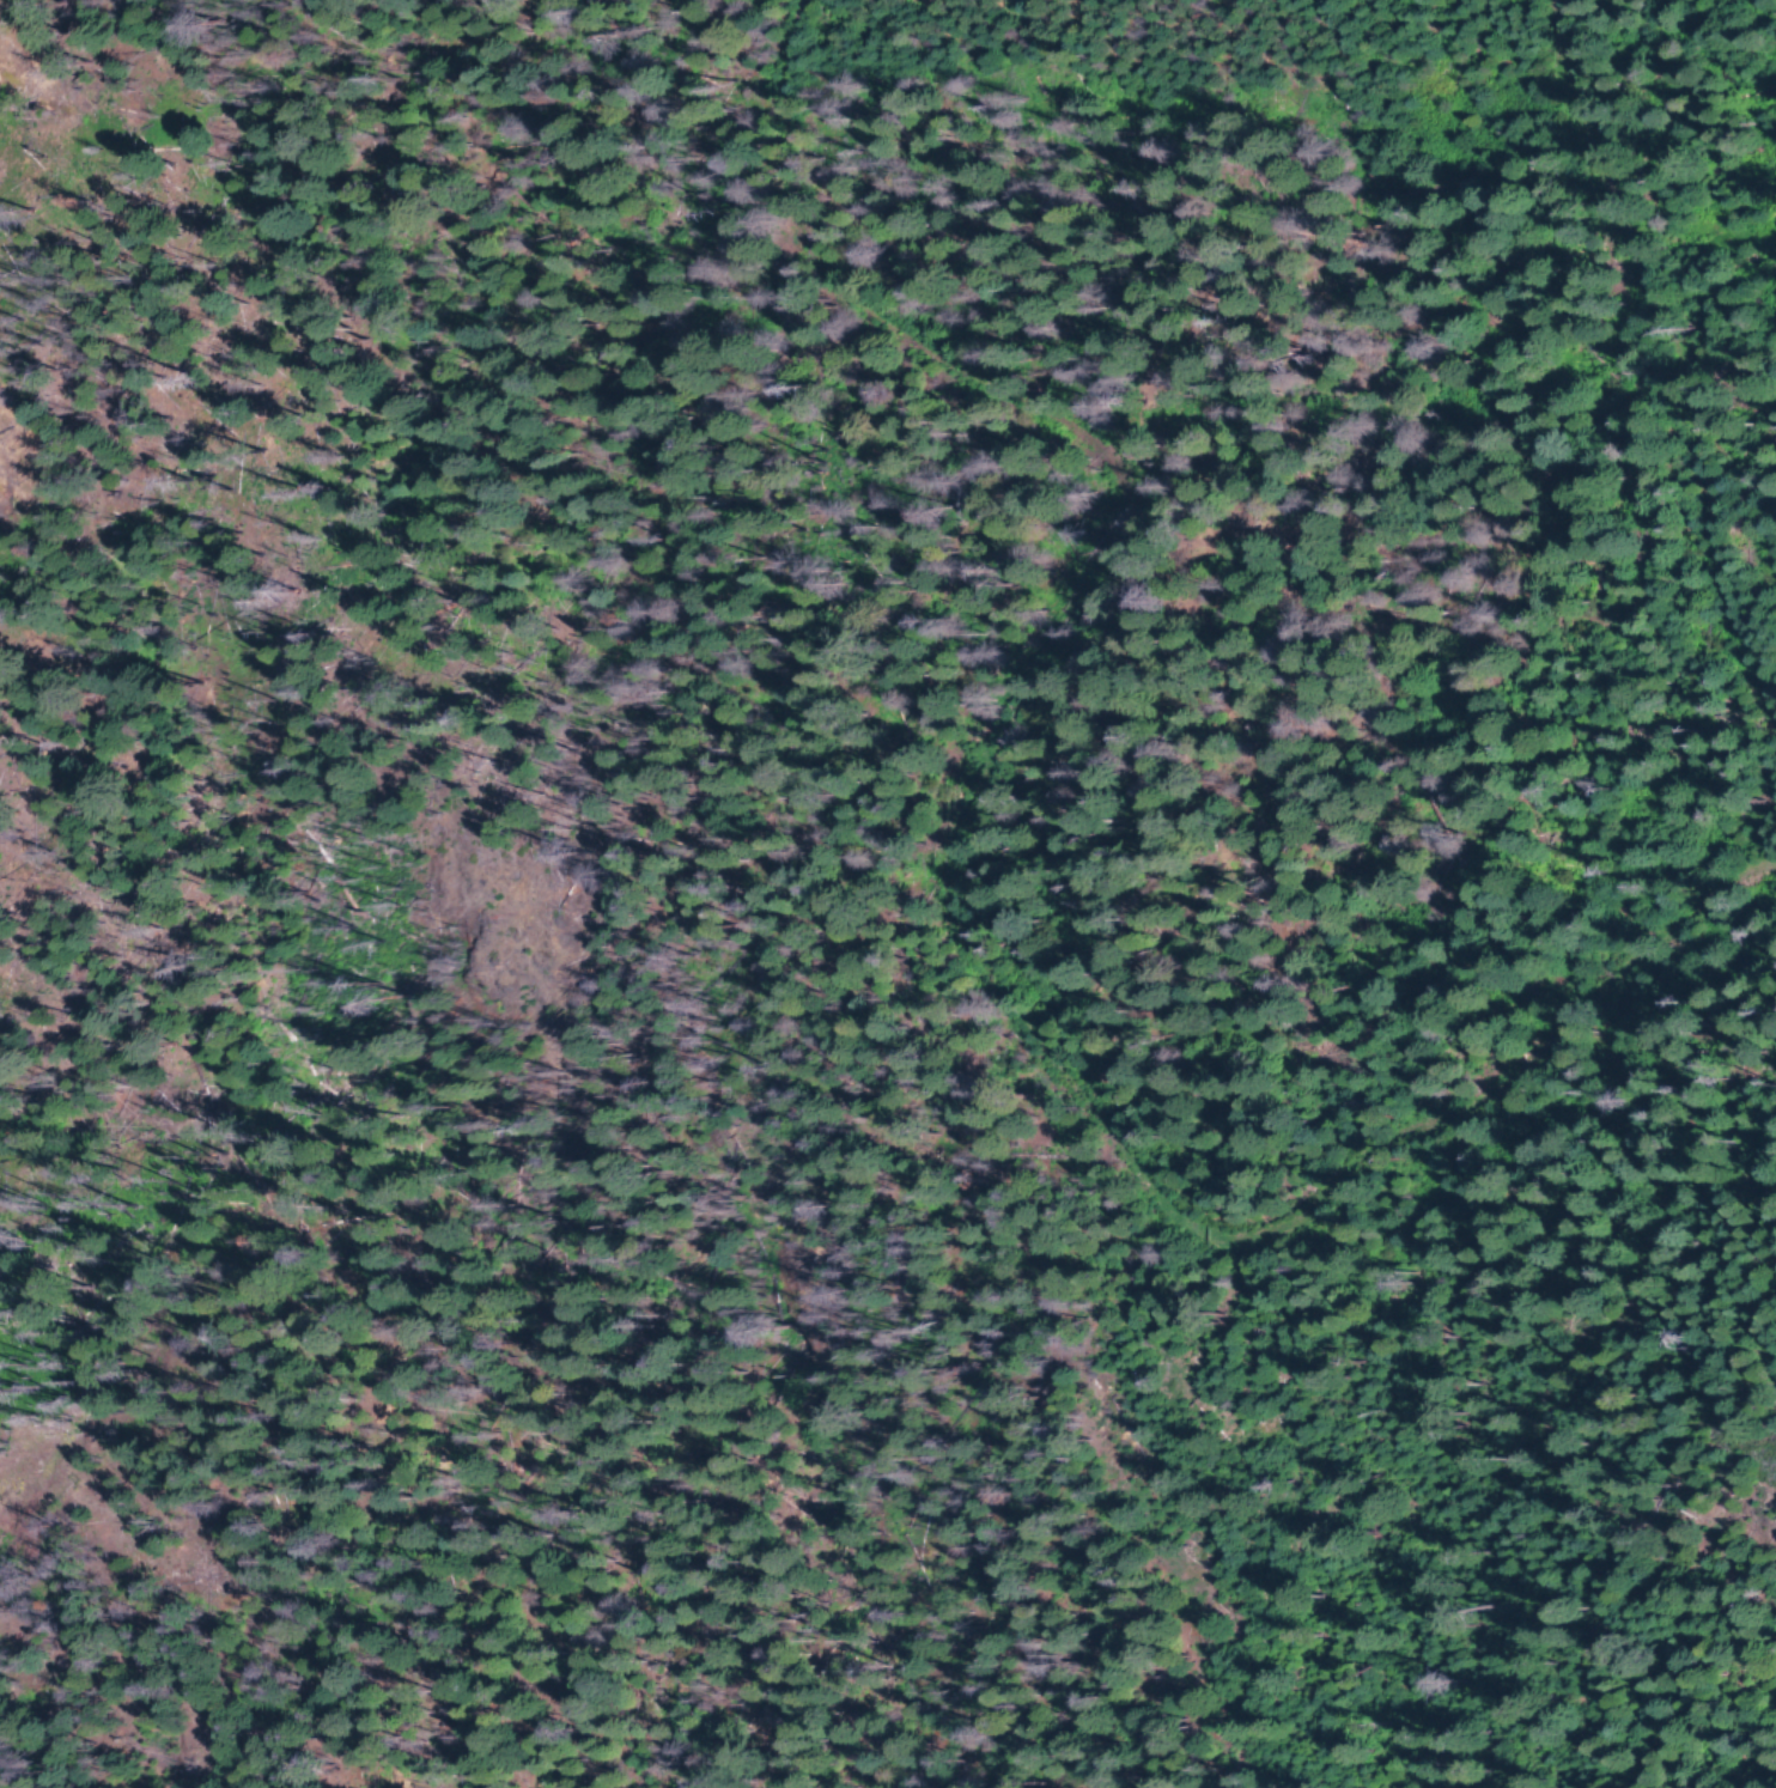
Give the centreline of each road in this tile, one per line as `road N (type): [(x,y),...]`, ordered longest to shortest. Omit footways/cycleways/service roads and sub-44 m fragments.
road 1 (track): [(1775,699),(1733,586),(1691,381),(1568,62),(1554,0)]

